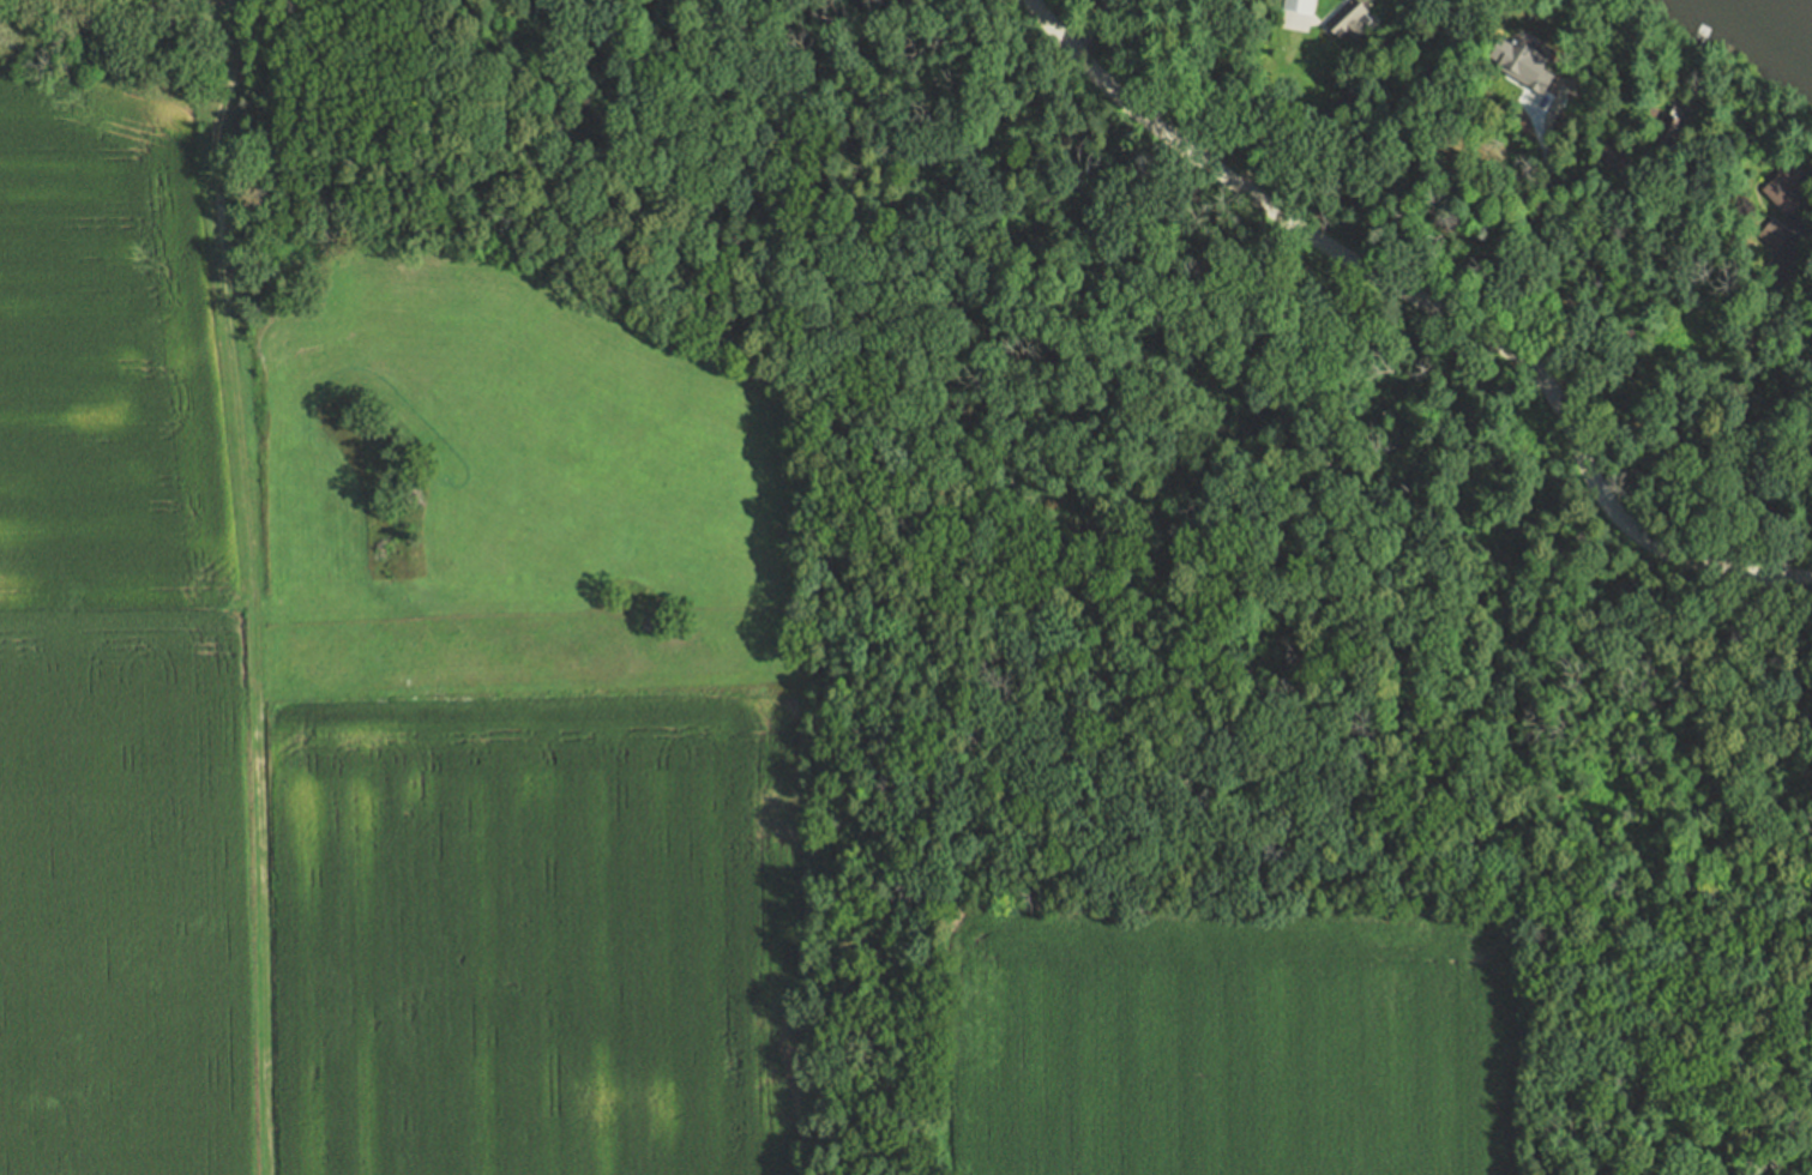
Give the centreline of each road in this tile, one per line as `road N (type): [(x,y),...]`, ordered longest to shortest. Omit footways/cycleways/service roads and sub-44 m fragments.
road 1 (track): [(238,0),(209,180),(249,597),(261,1174)]
road 2 (residential): [(1811,577),(1726,572),(1642,542),(1611,511),(1563,409),(1530,364),(1305,235),(1152,125),(1032,0)]

